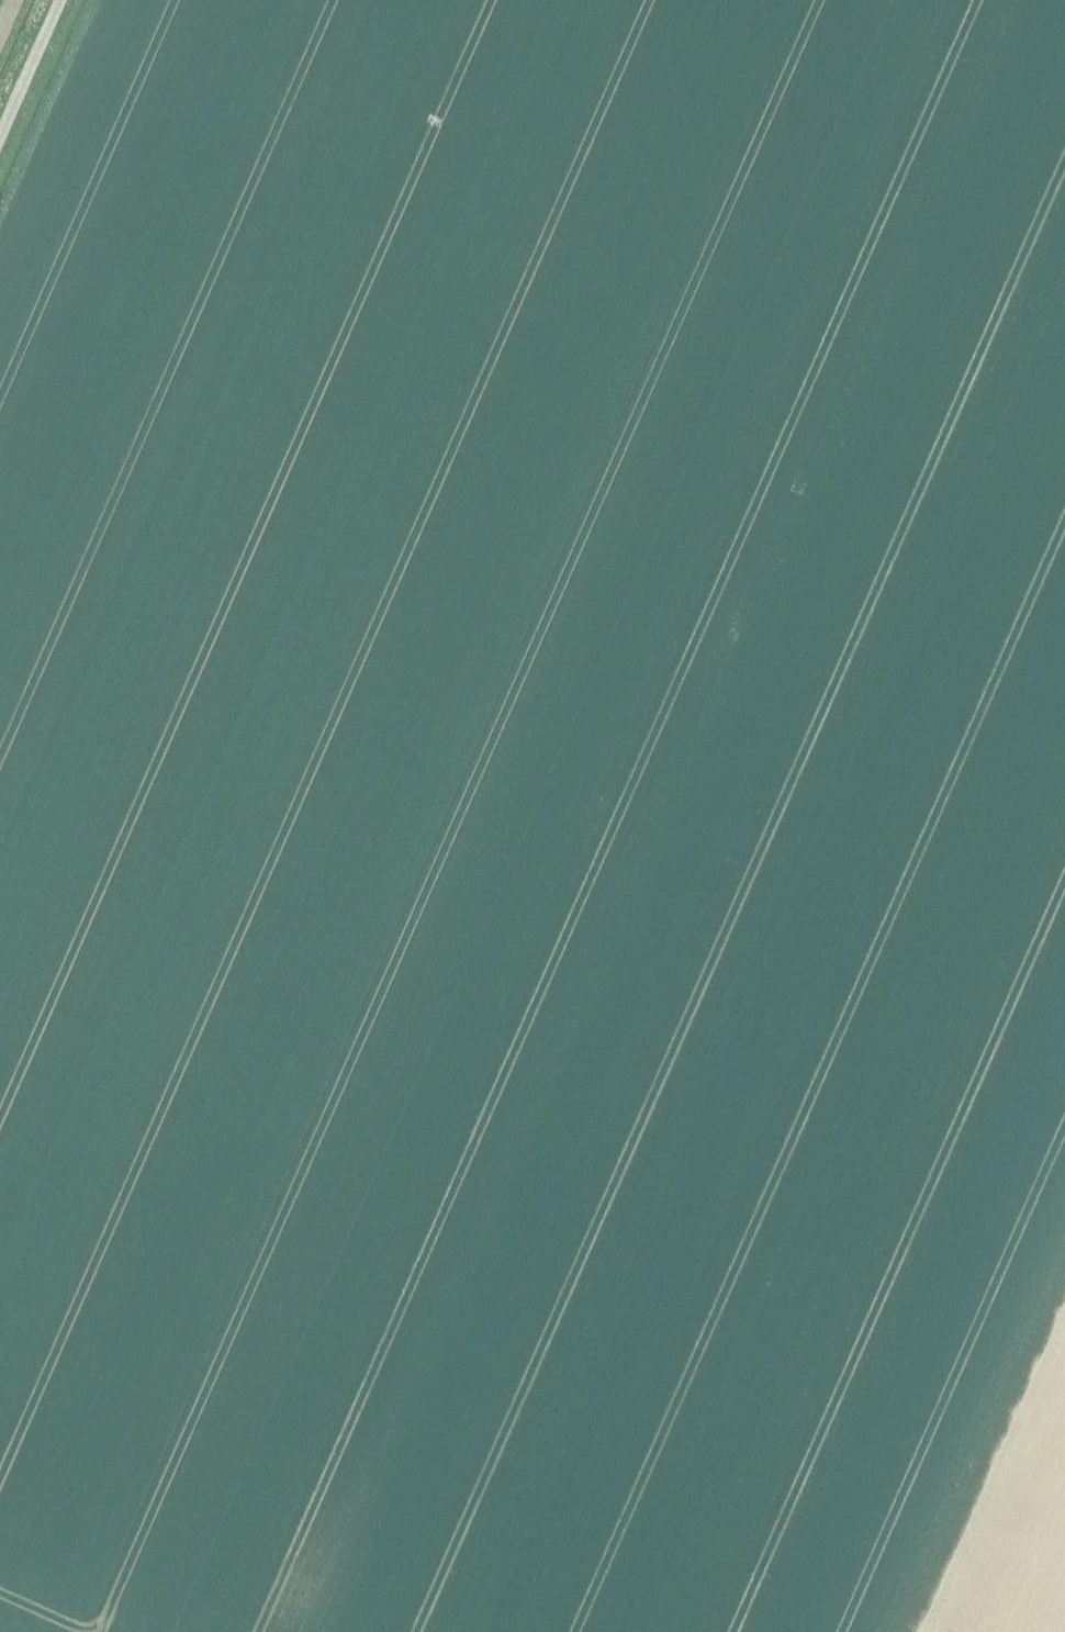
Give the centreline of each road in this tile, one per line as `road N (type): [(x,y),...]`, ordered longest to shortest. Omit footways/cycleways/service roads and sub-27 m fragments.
road 1 (unclassified): [(0,136),(60,0)]

